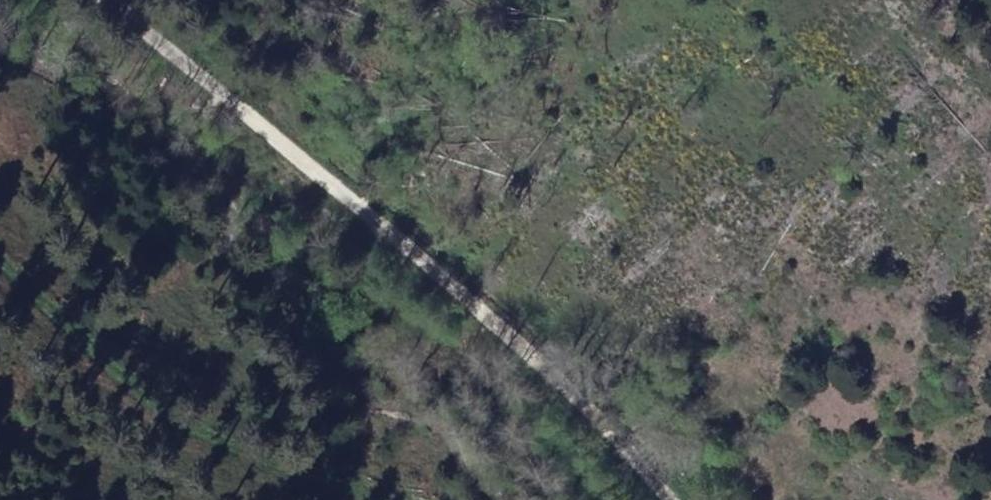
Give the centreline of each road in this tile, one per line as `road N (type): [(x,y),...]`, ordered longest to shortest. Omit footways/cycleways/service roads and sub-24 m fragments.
road 1 (track): [(92,0),(323,182),(658,499)]

